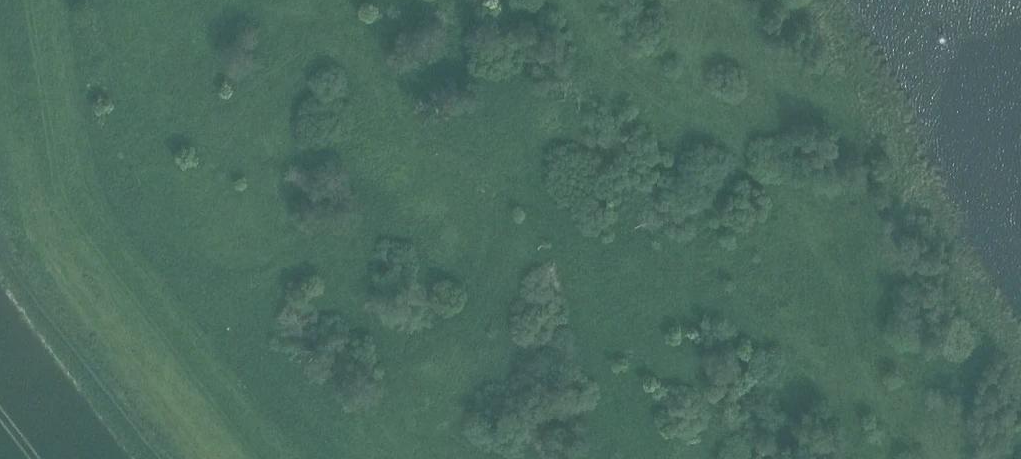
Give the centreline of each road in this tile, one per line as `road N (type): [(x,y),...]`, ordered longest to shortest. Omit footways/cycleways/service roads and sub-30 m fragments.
road 1 (track): [(298,458),(88,186),(59,0)]

